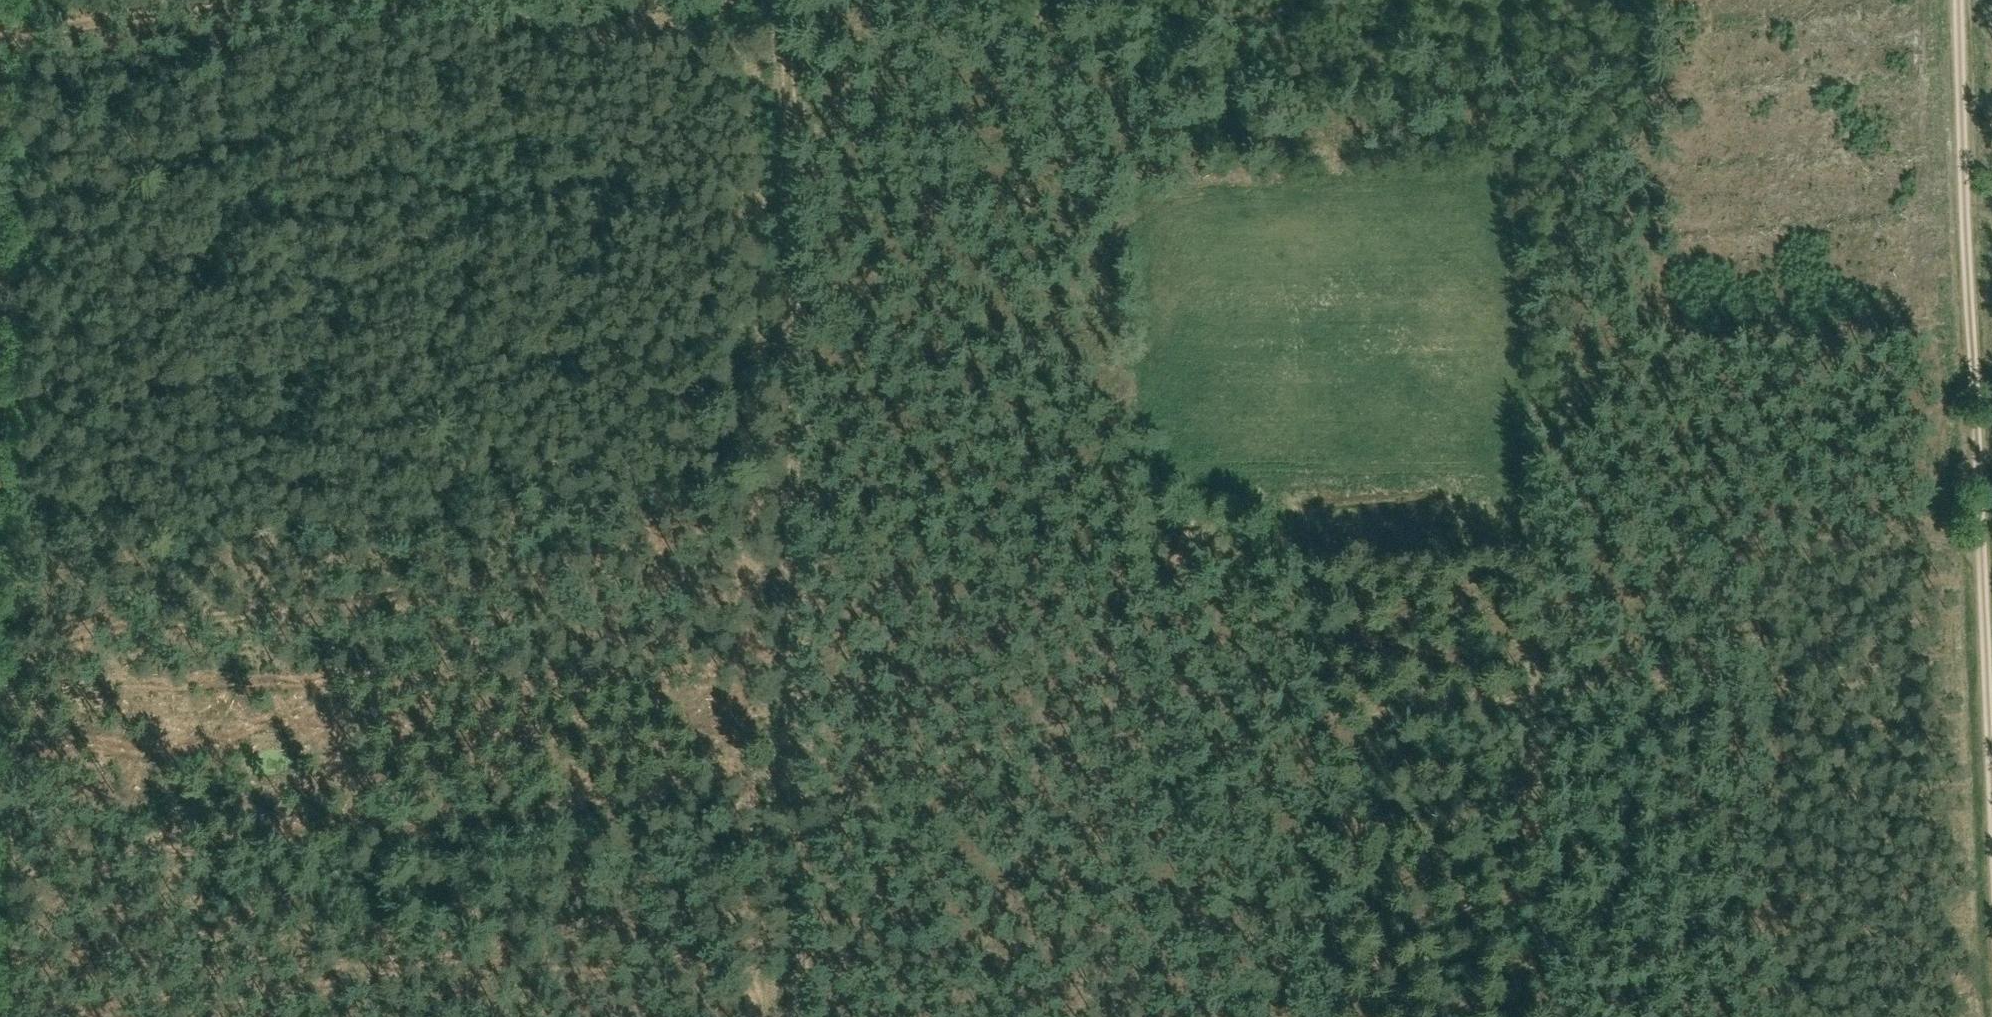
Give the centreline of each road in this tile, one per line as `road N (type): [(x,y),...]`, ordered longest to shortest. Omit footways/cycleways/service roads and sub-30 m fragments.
road 1 (track): [(1,1016),(11,0)]
road 2 (track): [(1991,582),(1963,0)]

